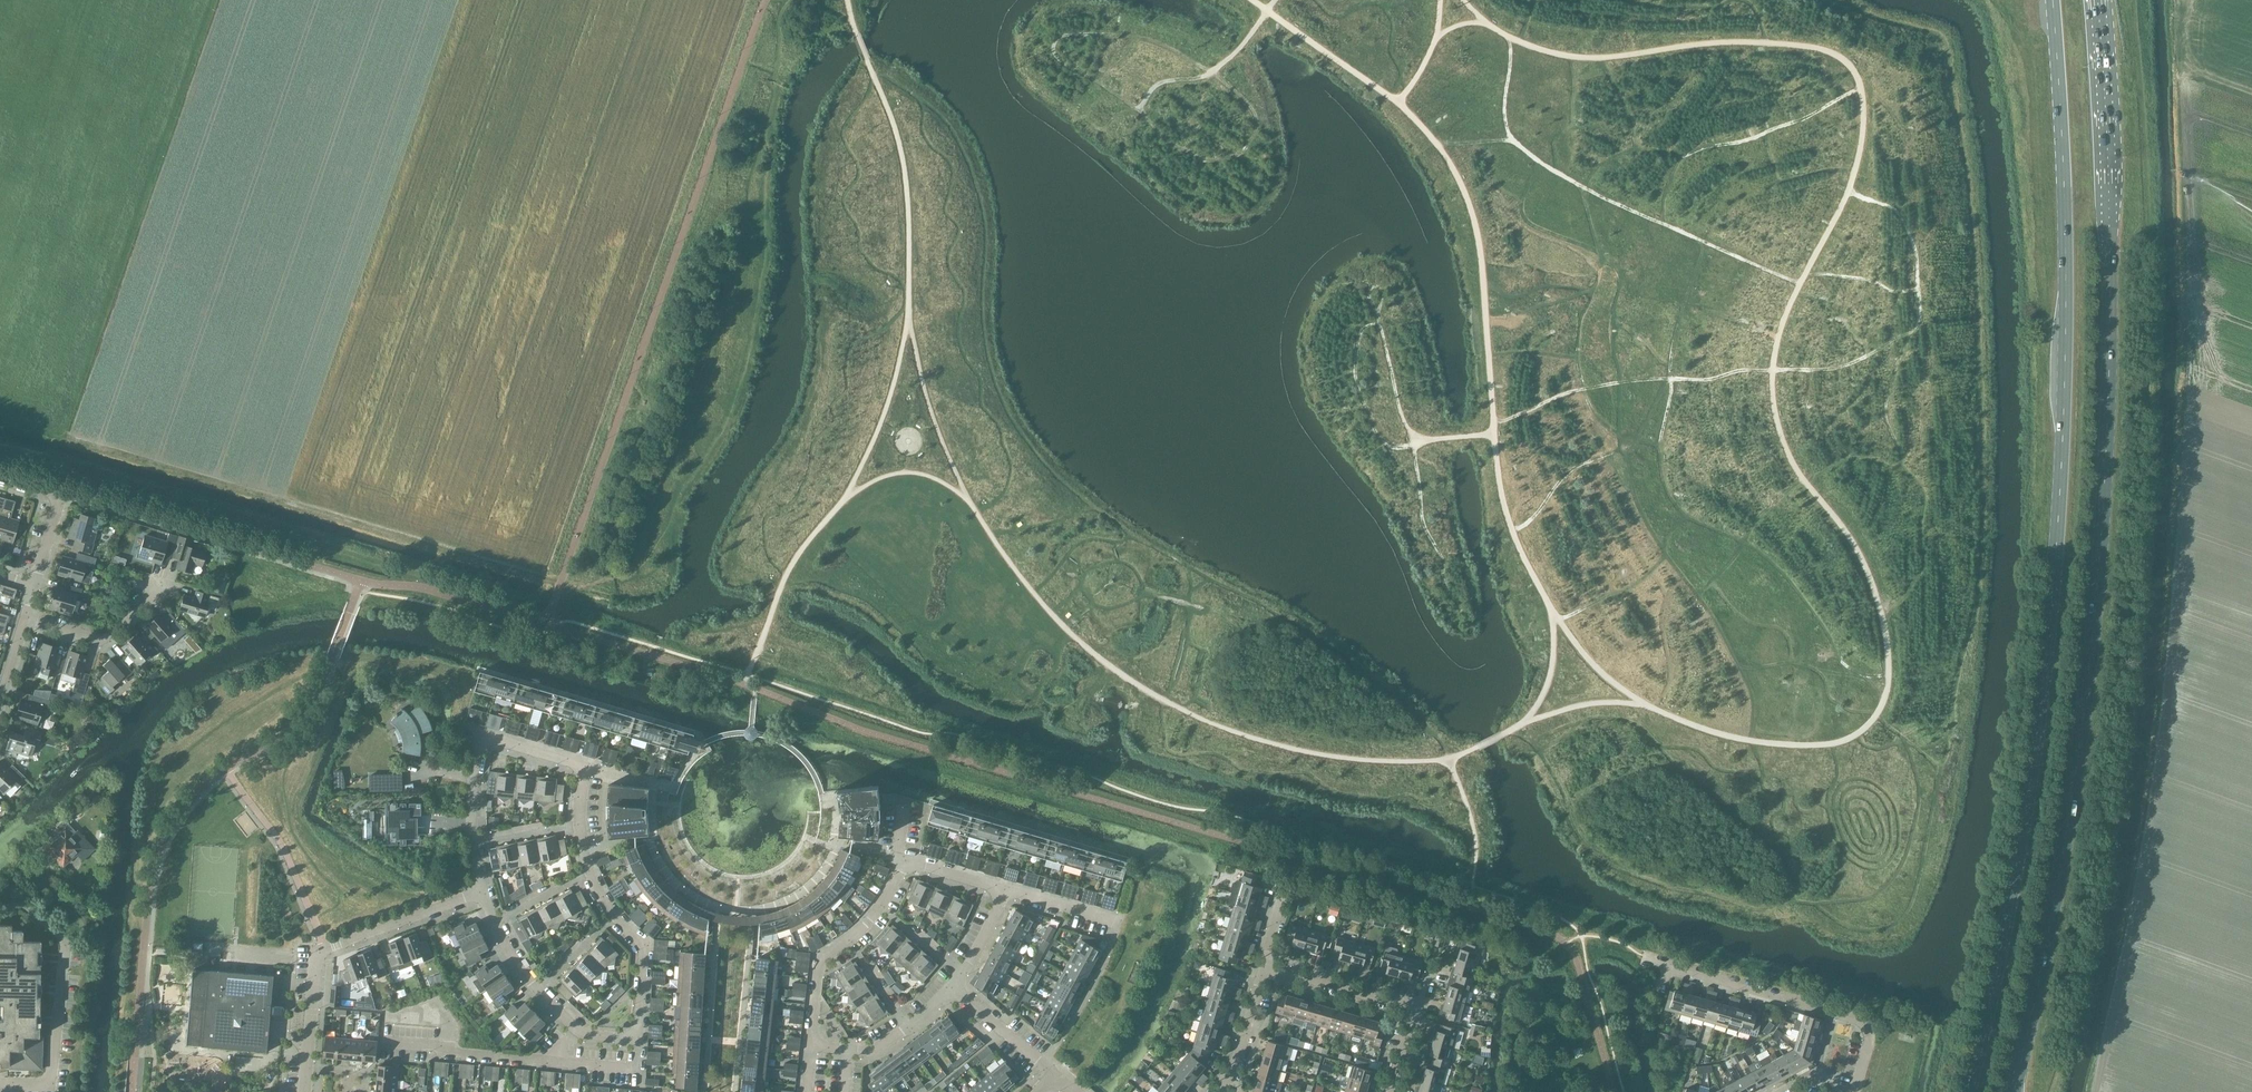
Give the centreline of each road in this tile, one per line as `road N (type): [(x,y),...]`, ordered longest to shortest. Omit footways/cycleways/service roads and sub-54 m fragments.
road 1 (primary): [(2051,0),(2064,189),(2058,523),(2023,821),(1966,1091)]
road 2 (primary): [(2014,1091),(2085,711),(2100,526),(2109,268),(2097,0)]
road 3 (residential): [(614,917),(585,850),(584,767),(483,735),(474,841),(483,892)]
road 4 (residential): [(306,1091),(319,952),(483,892)]
road 5 (residential): [(1856,1091),(1872,1039),(1868,1023),(1645,955)]
road 6 (residential): [(1396,1091),(1420,1011),(1265,961)]
road 7 (residential): [(25,616),(106,640),(164,589)]
road 8 (residential): [(882,907),(909,860),(1007,891)]
road 9 (residential): [(34,584),(58,493),(0,476)]
road 10 (residential): [(572,1031),(551,1061),(454,1054),(438,1044)]
road 11 (residential): [(1219,1091),(1237,1062),(1265,961)]
road 12 (residential): [(1059,1076),(954,987)]
road 13 (residential): [(638,1036),(643,946),(614,917)]
road 14 (residential): [(813,1045),(820,961),(852,941)]

